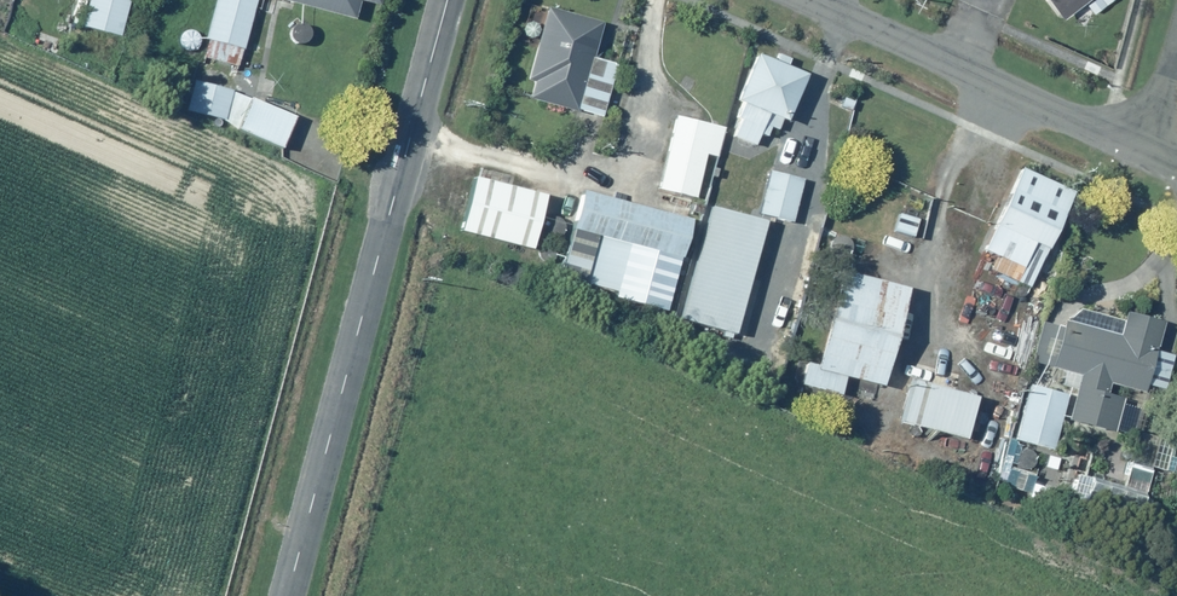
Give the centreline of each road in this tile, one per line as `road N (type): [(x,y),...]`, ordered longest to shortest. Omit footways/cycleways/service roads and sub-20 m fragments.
road 1 (unclassified): [(450,0),(290,595)]
road 2 (residential): [(814,0),(1151,150)]

